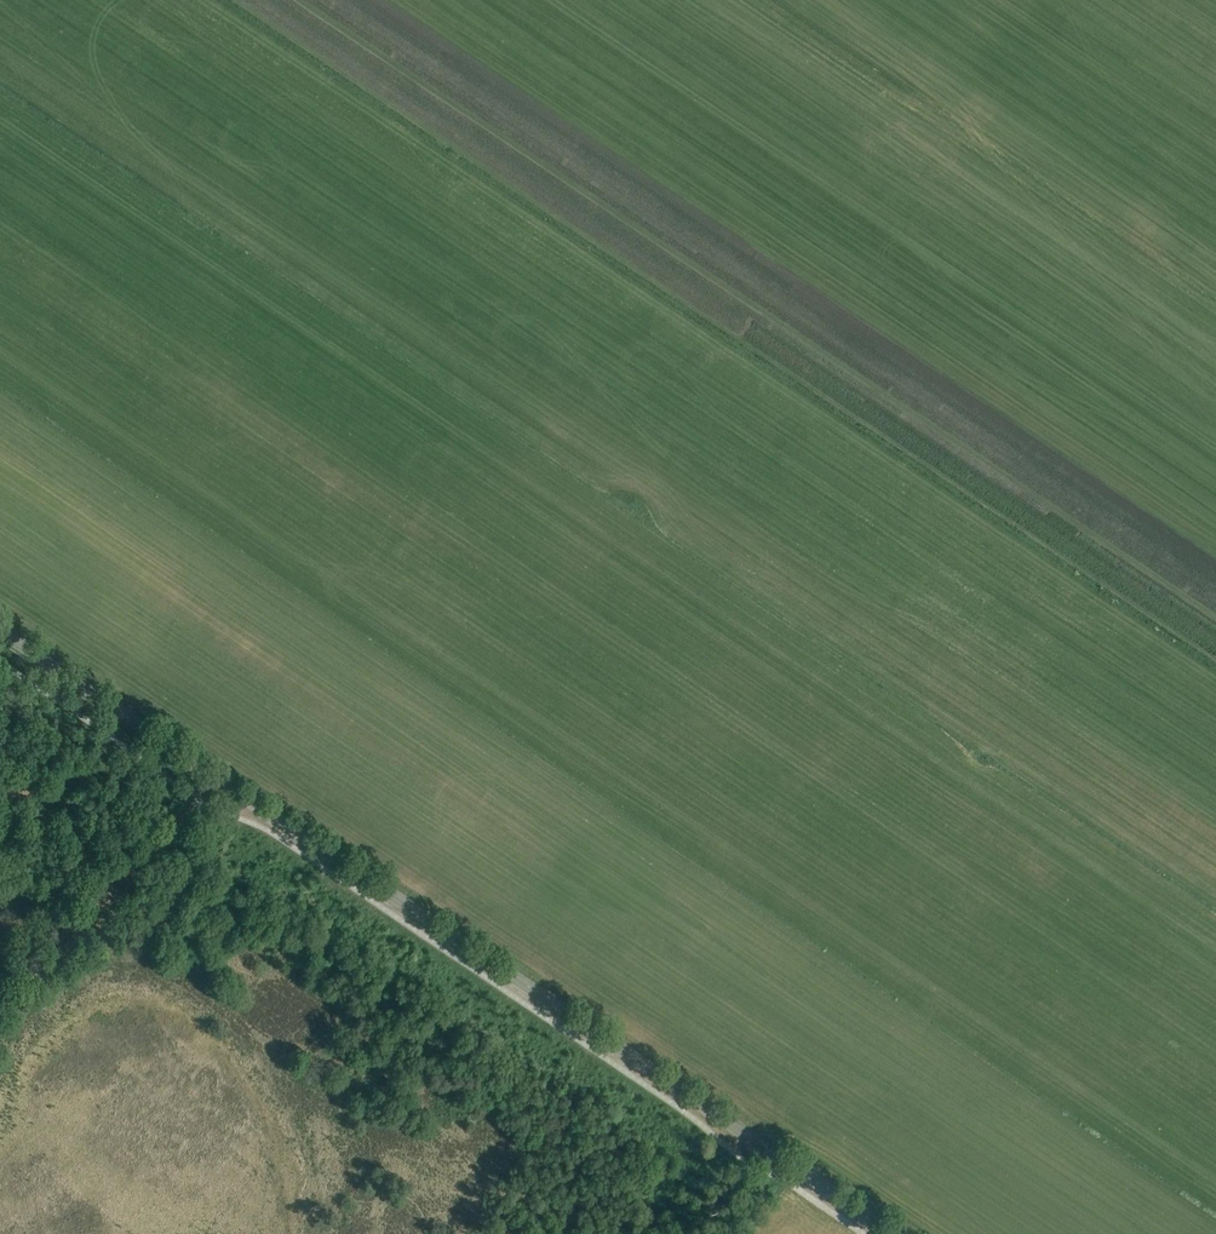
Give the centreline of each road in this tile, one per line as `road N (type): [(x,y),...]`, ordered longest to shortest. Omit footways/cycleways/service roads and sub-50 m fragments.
road 1 (tertiary): [(895,1233),(0,630)]

